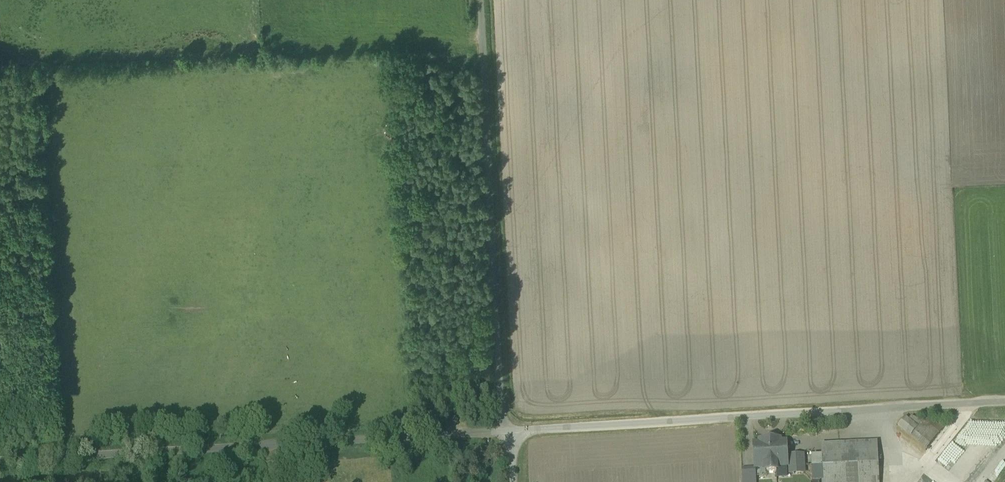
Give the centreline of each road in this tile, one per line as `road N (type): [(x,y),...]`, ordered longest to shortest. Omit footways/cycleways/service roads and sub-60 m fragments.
road 1 (unclassified): [(1004,401),(0,458)]

